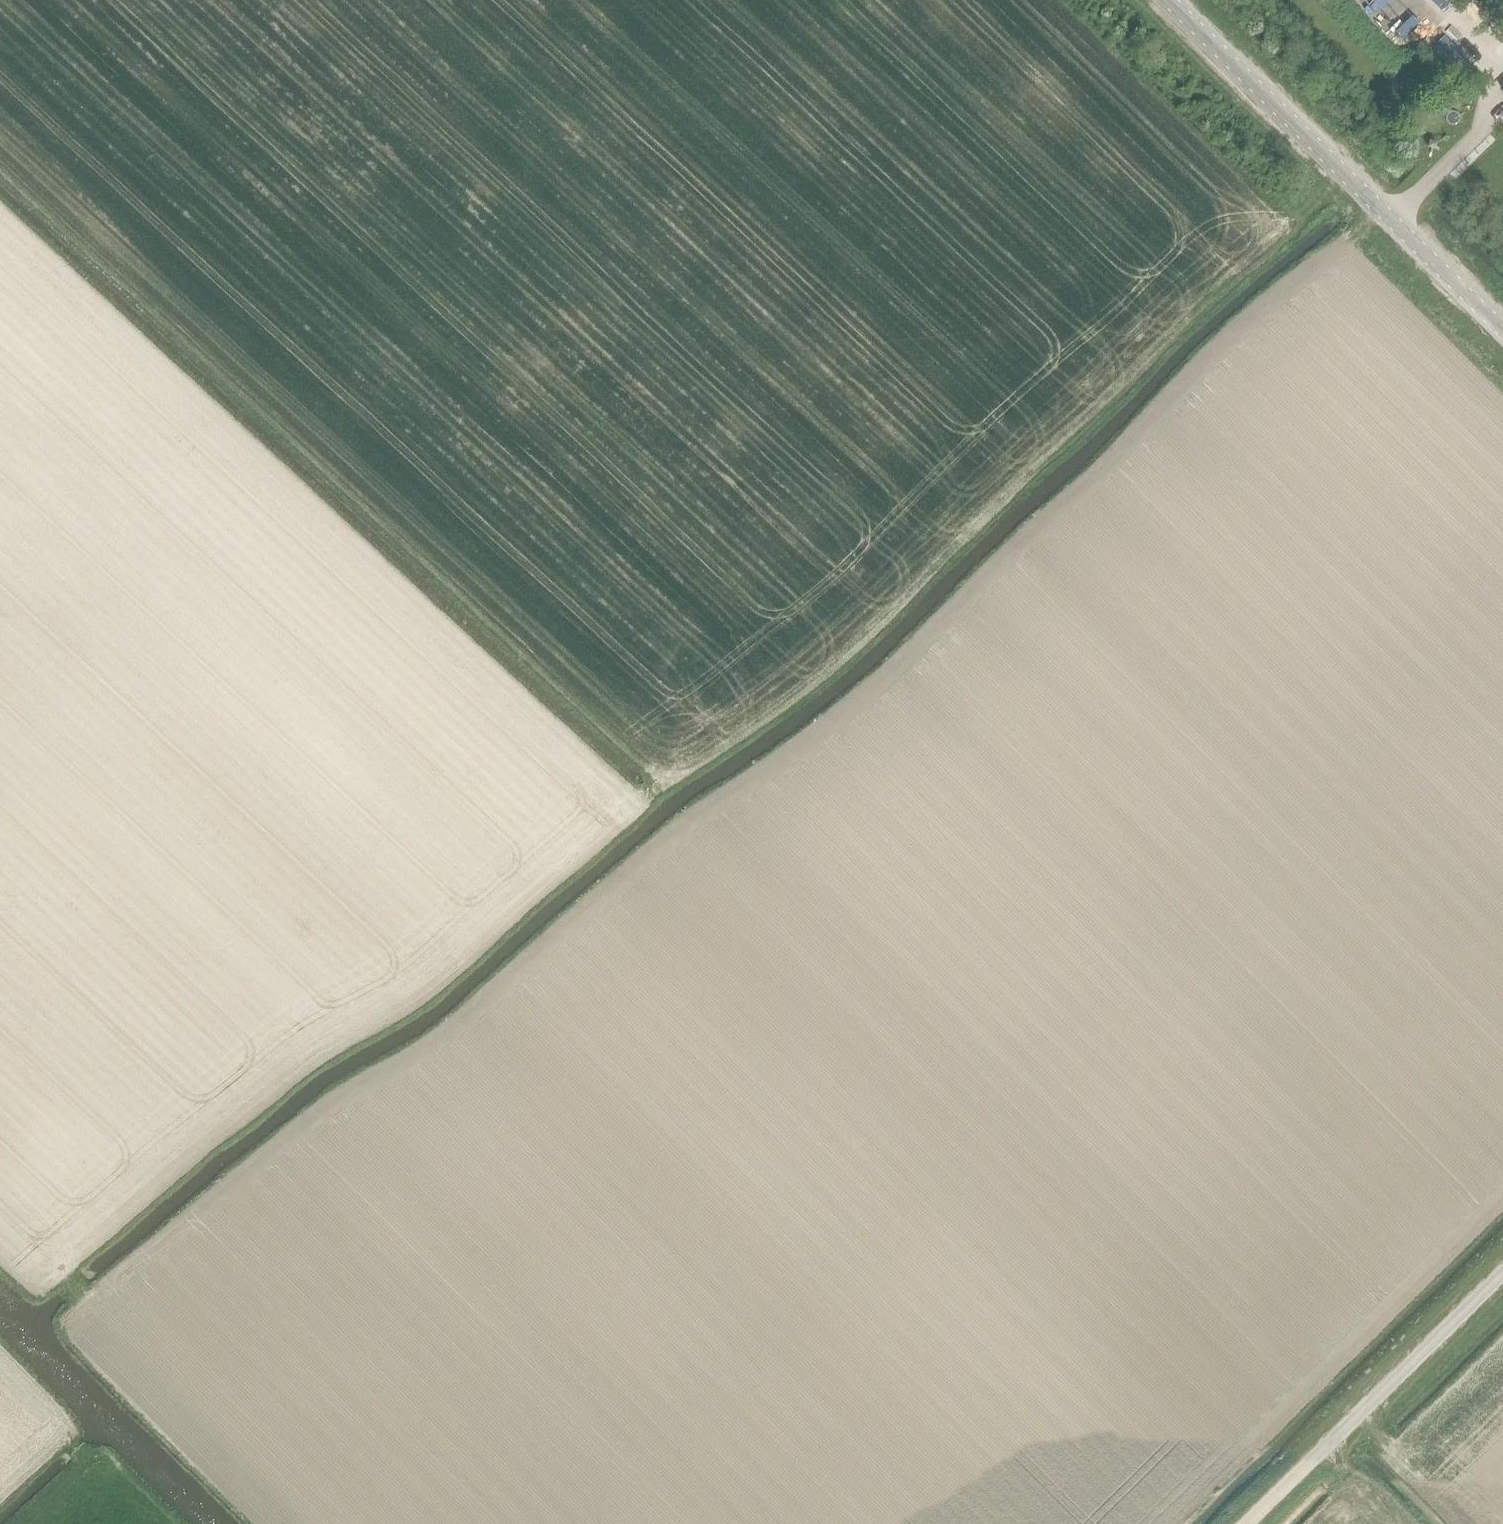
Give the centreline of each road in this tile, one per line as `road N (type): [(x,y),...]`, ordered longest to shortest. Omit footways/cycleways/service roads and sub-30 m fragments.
road 1 (secondary): [(1502,329),(1170,0)]
road 2 (unclassified): [(1250,1523),(1502,1277)]

